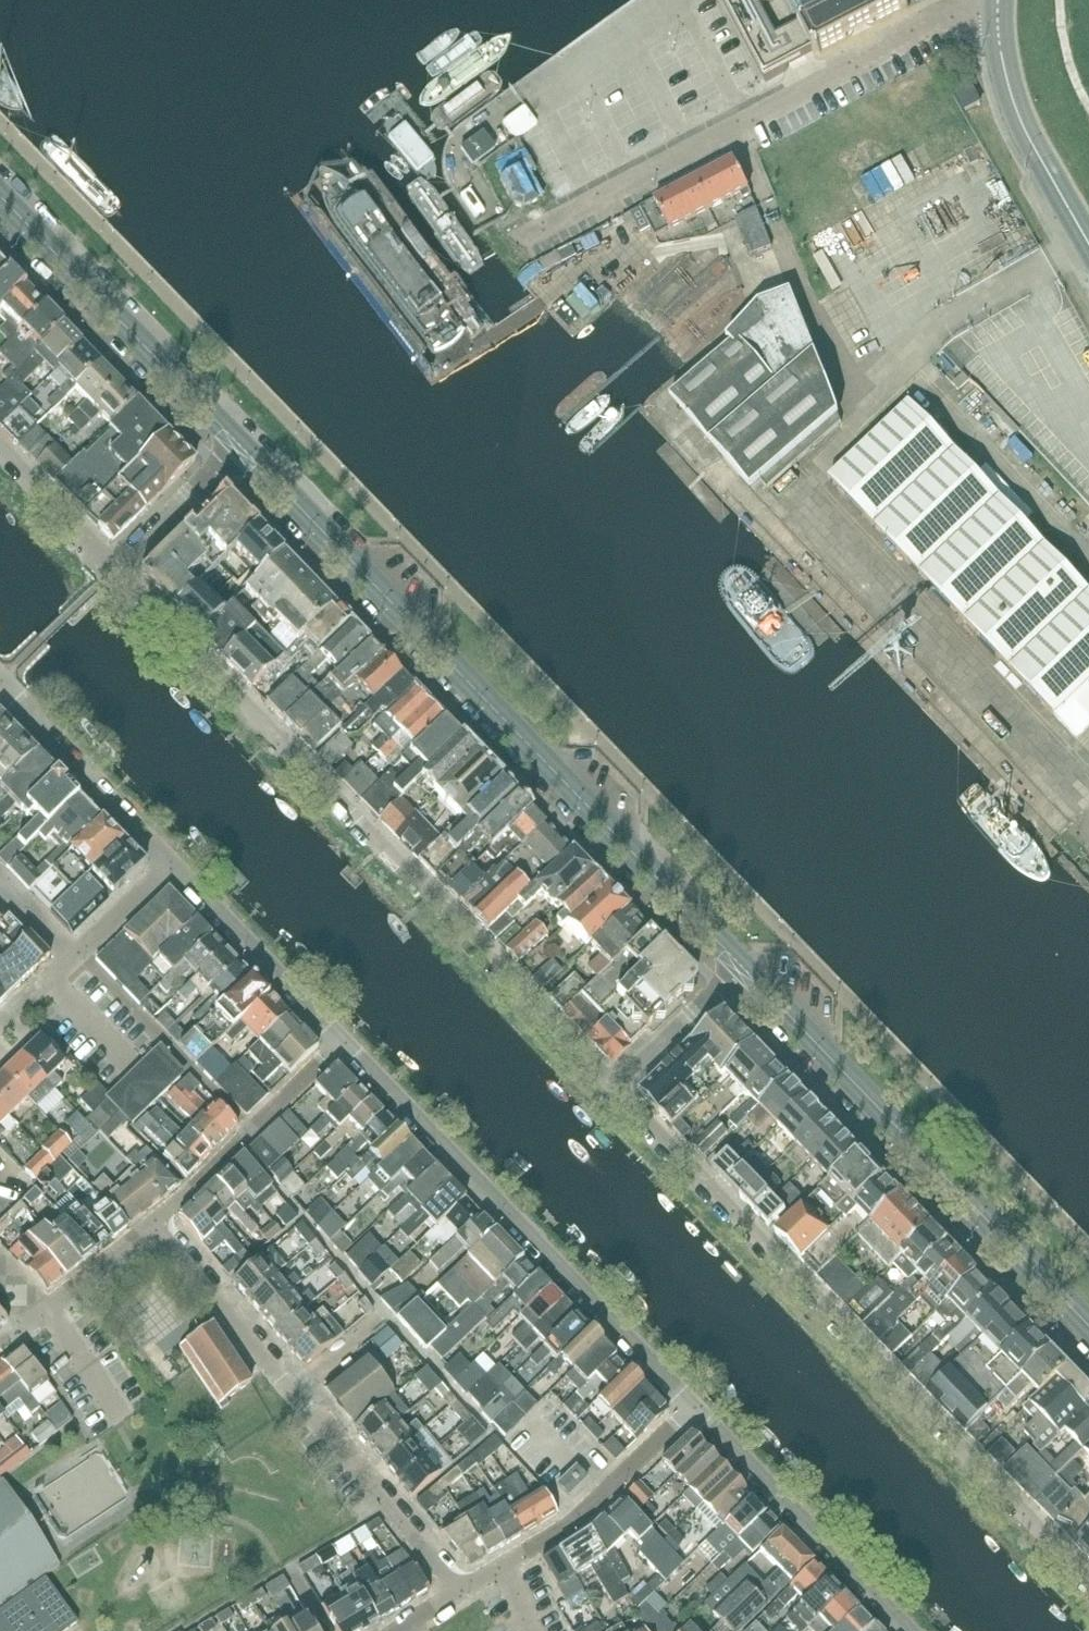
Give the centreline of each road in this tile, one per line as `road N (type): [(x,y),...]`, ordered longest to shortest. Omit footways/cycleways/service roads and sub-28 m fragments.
road 1 (residential): [(621,1093),(114,573)]
road 2 (primary): [(747,971),(245,449)]
road 3 (residential): [(1088,1582),(621,1093)]
road 4 (unclassified): [(538,229),(924,28),(998,12)]
road 5 (residential): [(696,1402),(346,1039)]
road 6 (primary): [(1088,1325),(747,971)]
road 7 (residential): [(459,1595),(160,1221)]
road 8 (primary): [(245,449),(0,195)]
road 9 (residential): [(915,1630),(696,1402)]
road 10 (residential): [(696,1402),(578,1517),(459,1595)]
road 11 (residential): [(160,1221),(346,1039)]
road 12 (tertiary): [(1088,247),(1009,90),(998,12)]
road 13 (residential): [(173,865),(5,683)]
road 14 (residential): [(346,1039),(173,865)]
road 15 (residential): [(18,1016),(173,865)]
road 16 (residential): [(16,1334),(160,1221)]
road 17 (residential): [(114,573),(245,449)]
road 18 (residential): [(621,1093),(747,971)]
road 19 (residential): [(114,573),(0,455)]

